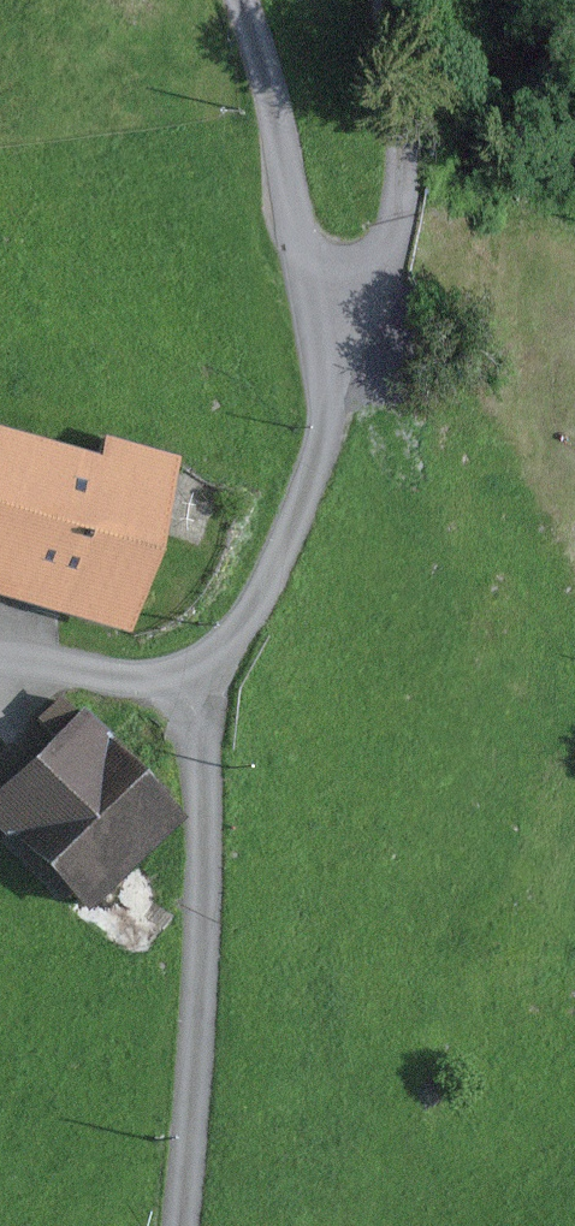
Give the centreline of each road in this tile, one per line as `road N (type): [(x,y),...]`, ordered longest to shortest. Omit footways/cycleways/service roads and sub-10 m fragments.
road 1 (track): [(192,1225),(219,684),(338,336),(399,113),(393,0)]
road 2 (residential): [(250,0),(338,336)]
road 3 (track): [(219,684),(0,661)]

